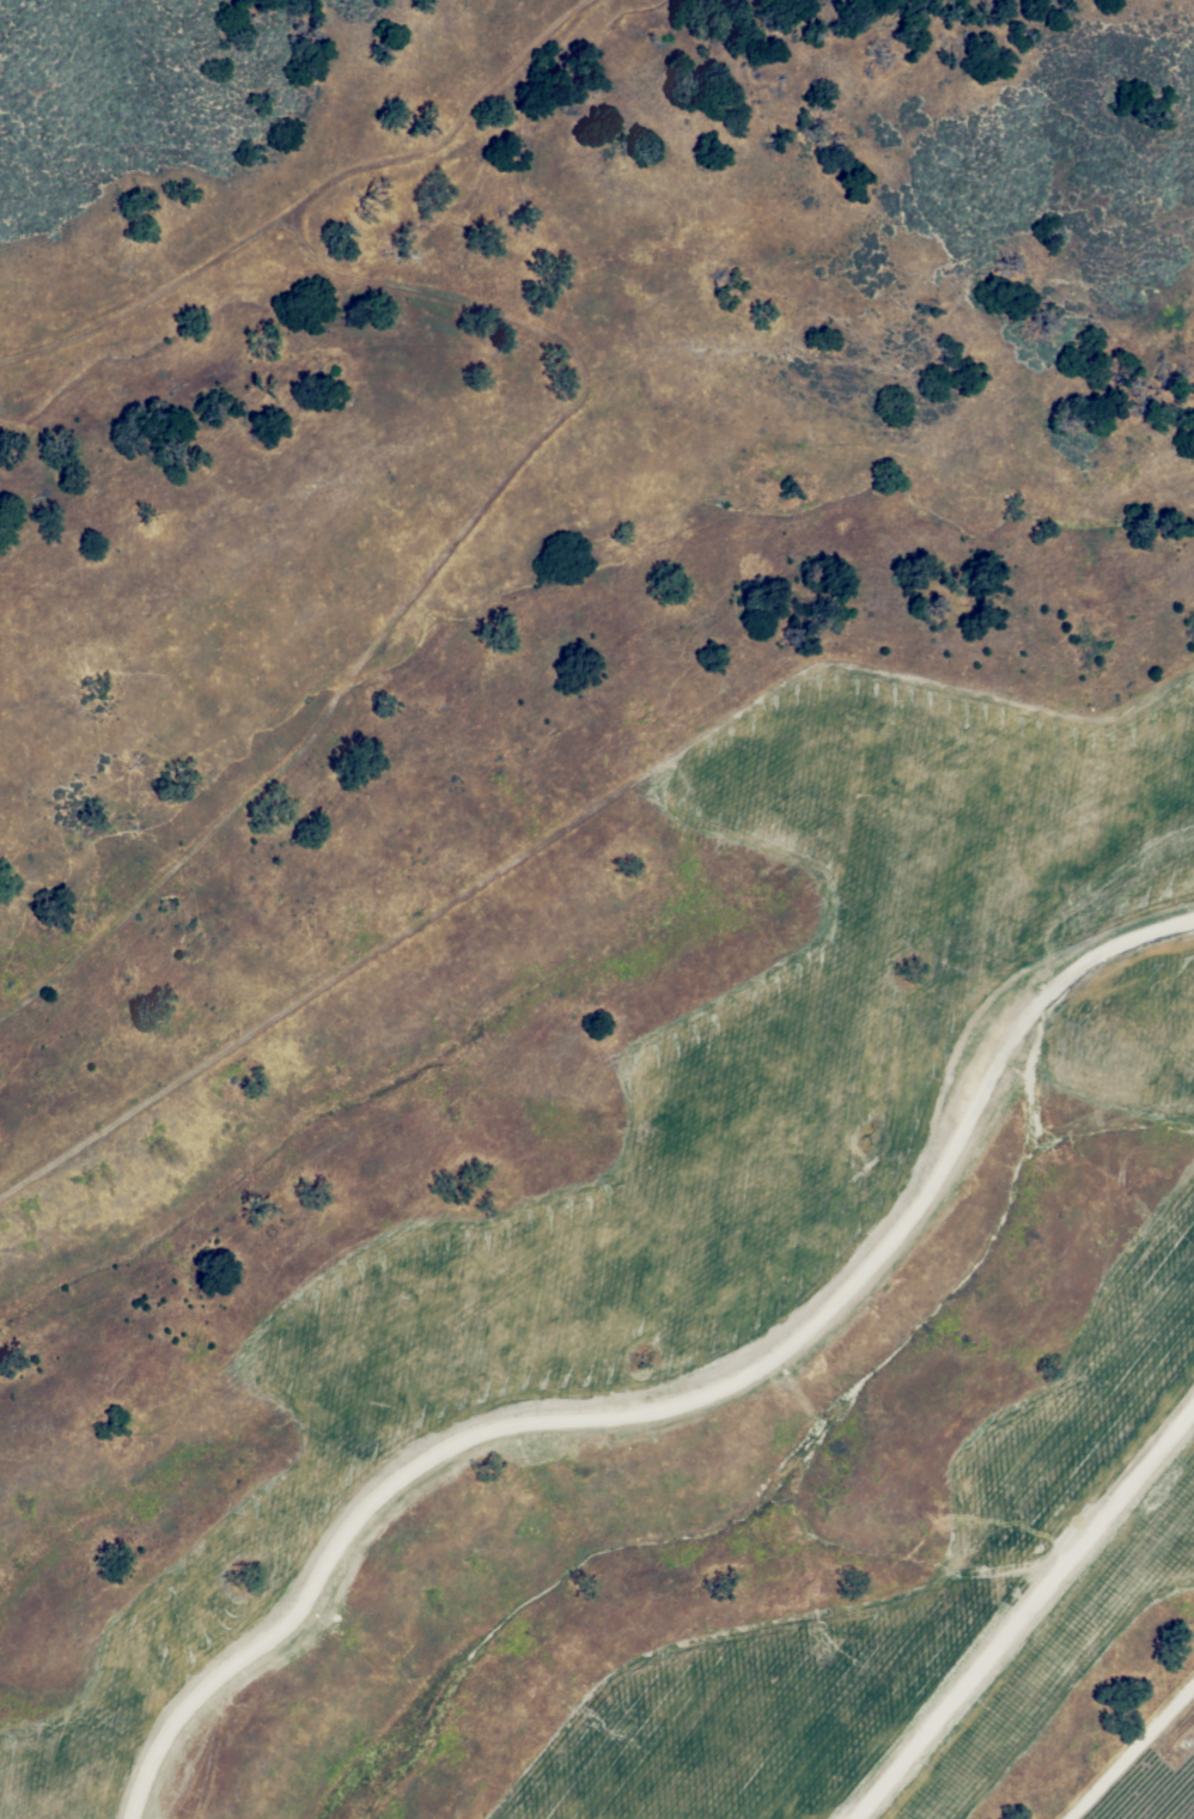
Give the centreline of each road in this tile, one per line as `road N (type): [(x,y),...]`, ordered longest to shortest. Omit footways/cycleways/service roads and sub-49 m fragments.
road 1 (track): [(855,1818),(1193,1406)]

